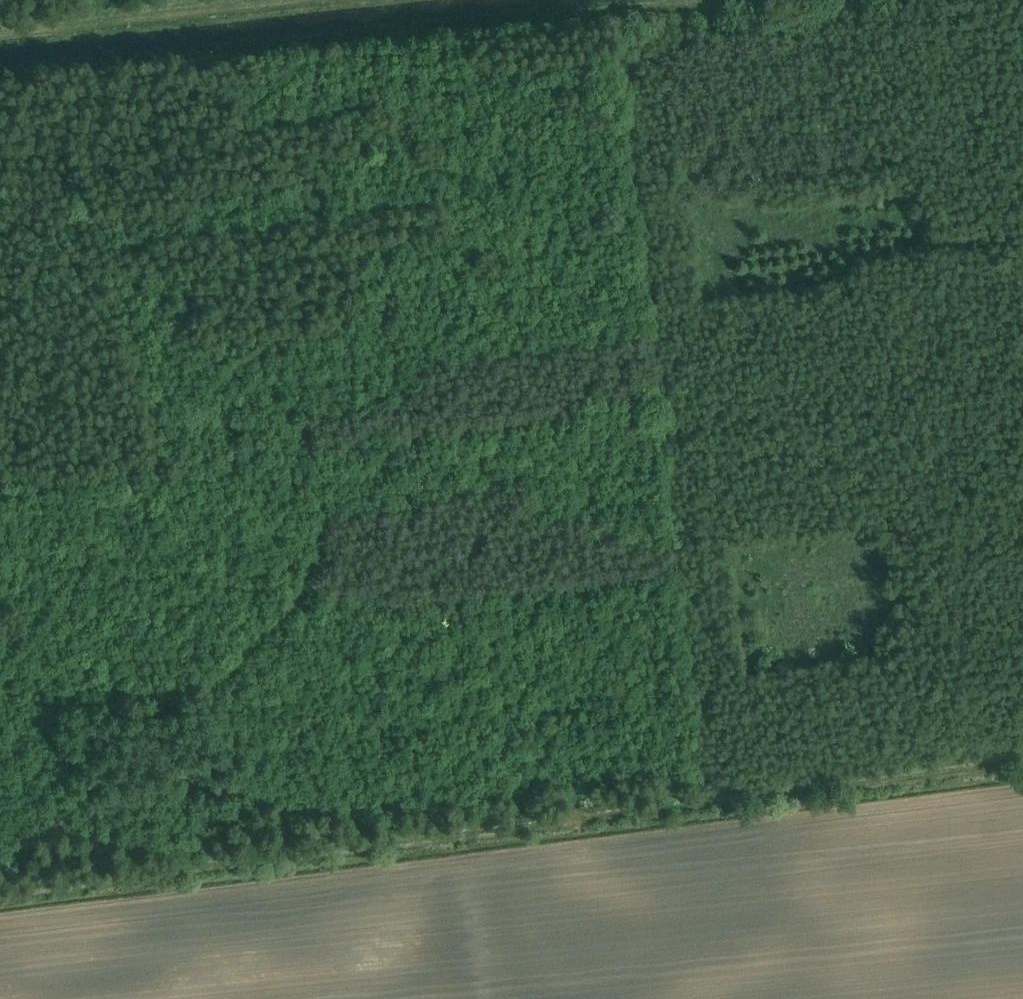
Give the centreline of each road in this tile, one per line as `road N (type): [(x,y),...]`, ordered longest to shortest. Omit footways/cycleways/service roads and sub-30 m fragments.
road 1 (track): [(0,74),(652,0)]
road 2 (track): [(0,37),(325,0)]

